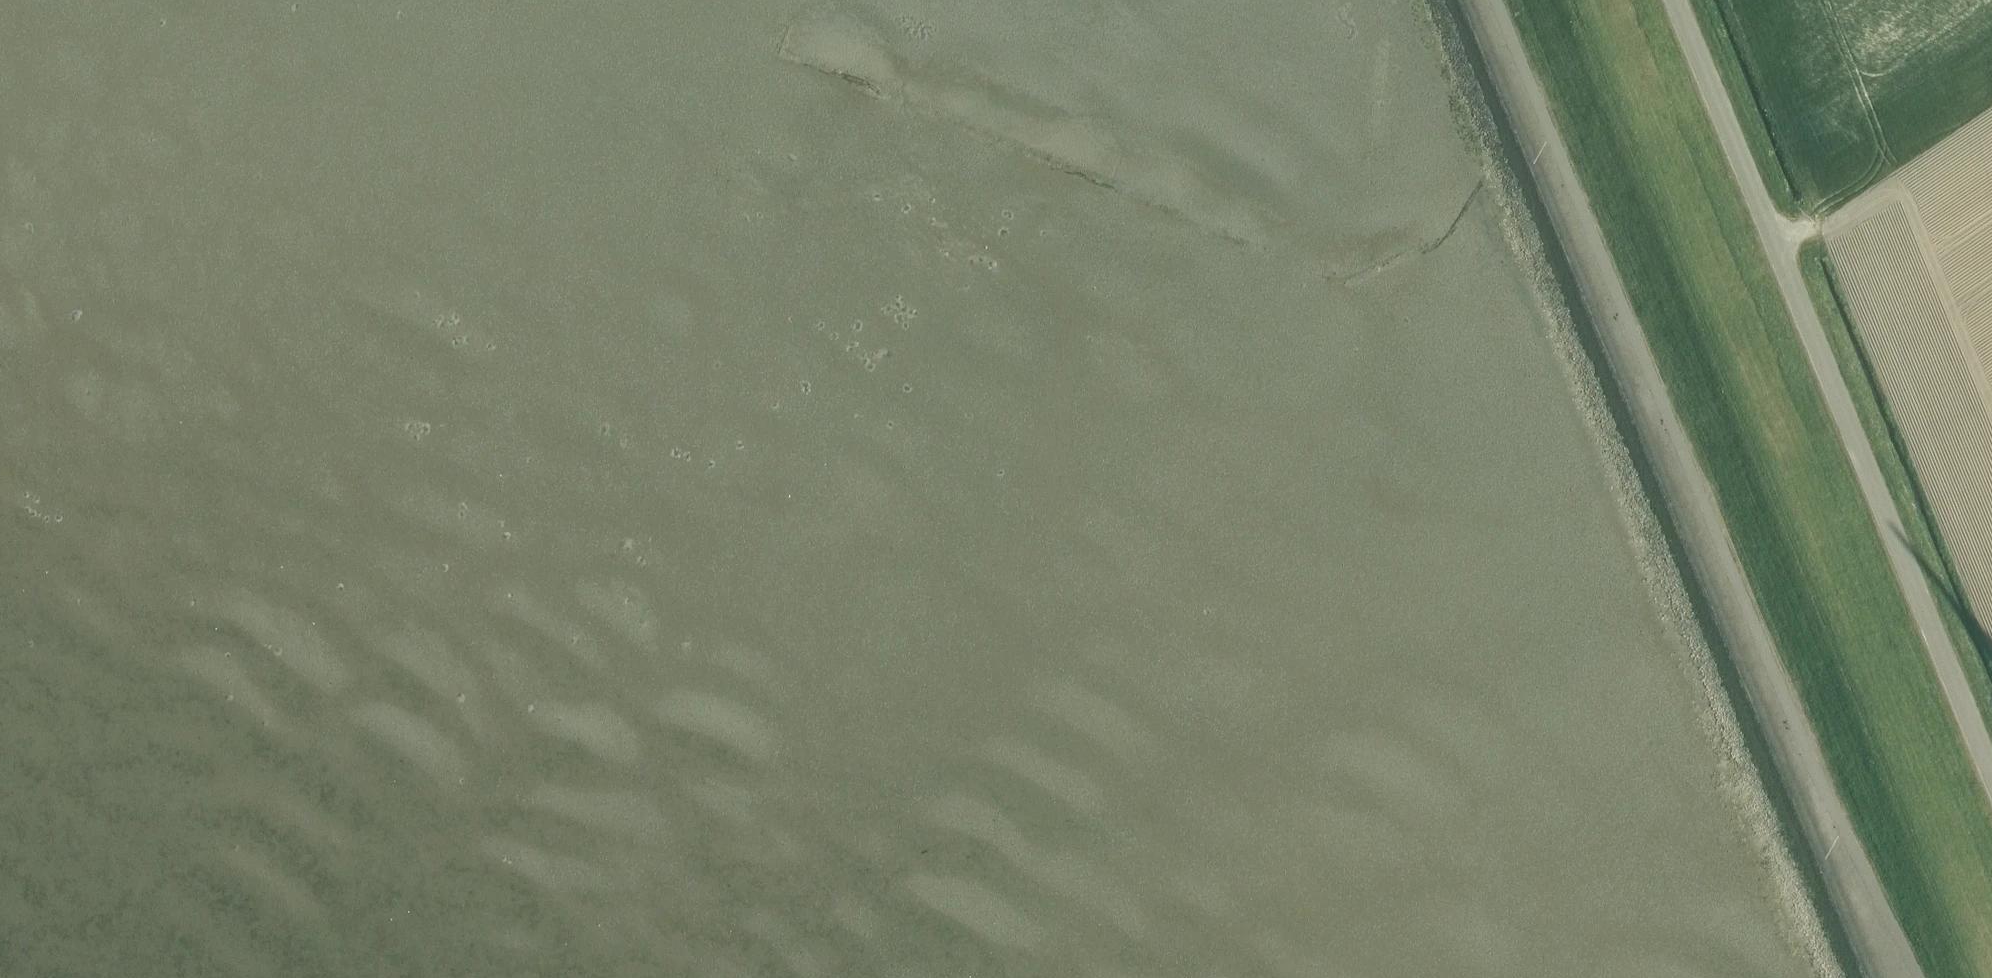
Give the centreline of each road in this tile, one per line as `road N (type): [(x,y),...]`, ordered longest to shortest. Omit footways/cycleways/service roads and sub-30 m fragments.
road 1 (unclassified): [(1991,766),(1680,0)]

